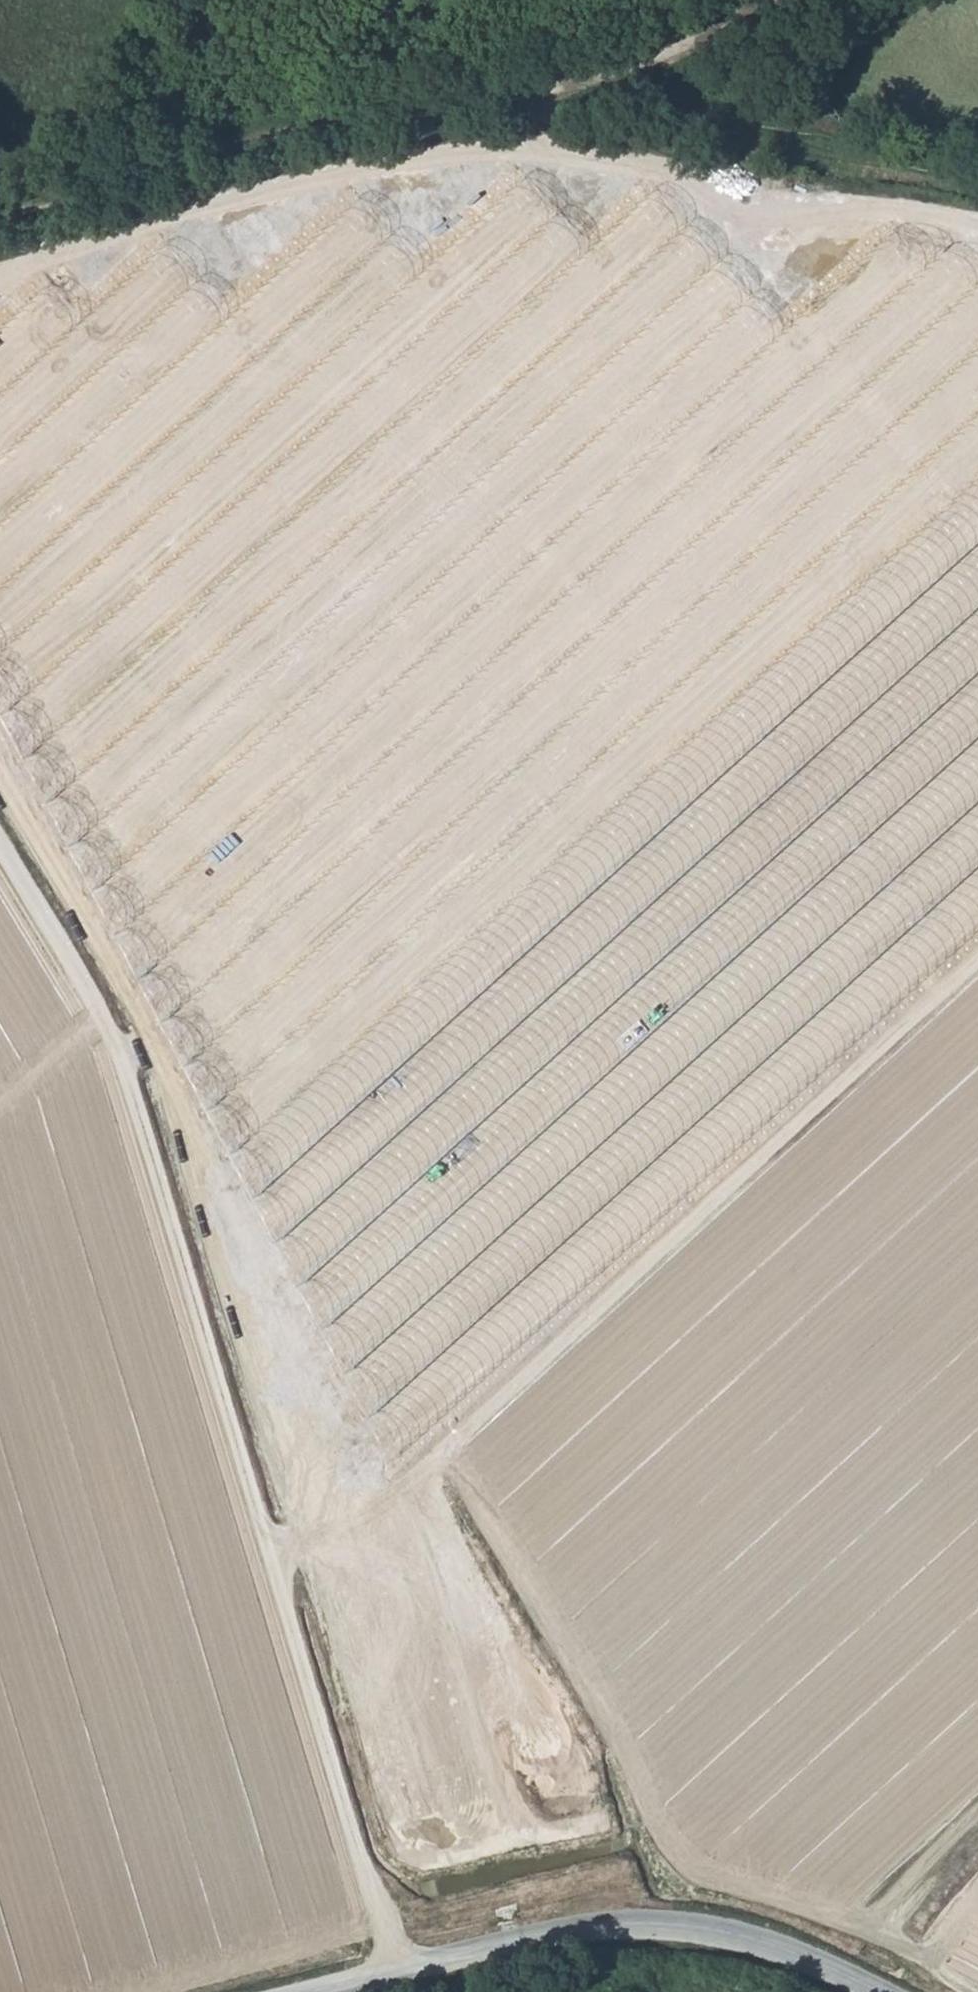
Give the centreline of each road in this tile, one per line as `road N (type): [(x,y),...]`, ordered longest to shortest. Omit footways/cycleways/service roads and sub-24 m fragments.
road 1 (track): [(401,1975),(123,1068),(101,973),(0,810)]
road 2 (track): [(771,0),(654,65),(256,134),(0,165)]
road 3 (tertiary): [(334,1991),(606,1927),(703,1929),(797,1955),(881,1991)]

